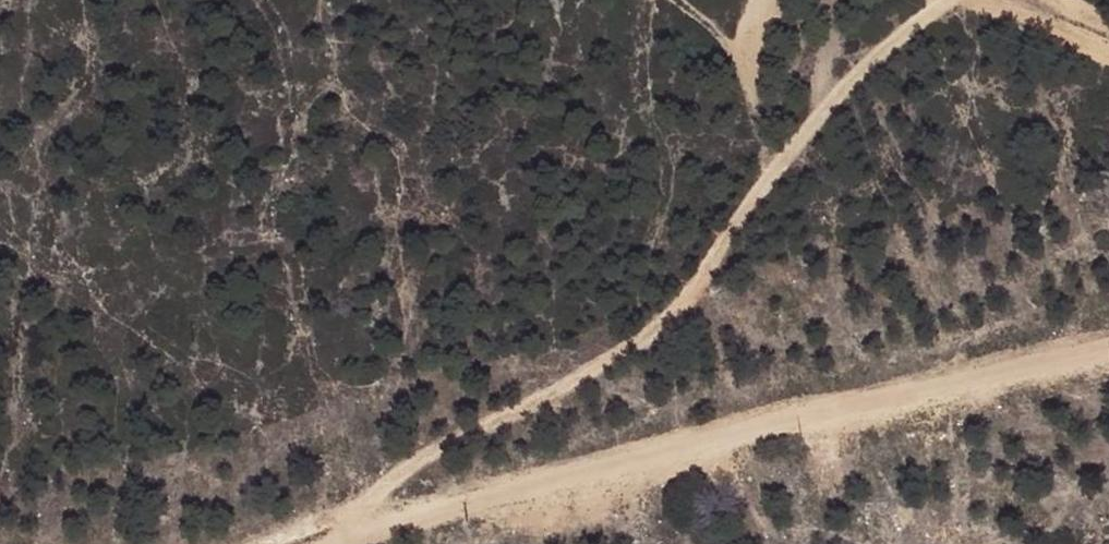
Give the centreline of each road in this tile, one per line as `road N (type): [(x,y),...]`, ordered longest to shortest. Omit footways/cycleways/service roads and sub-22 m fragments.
road 1 (track): [(1108,335),(427,500),(288,543)]
road 2 (track): [(344,526),(379,489),(670,319),(840,87),(945,0)]
road 3 (track): [(675,0),(718,38),(747,87),(769,177)]

